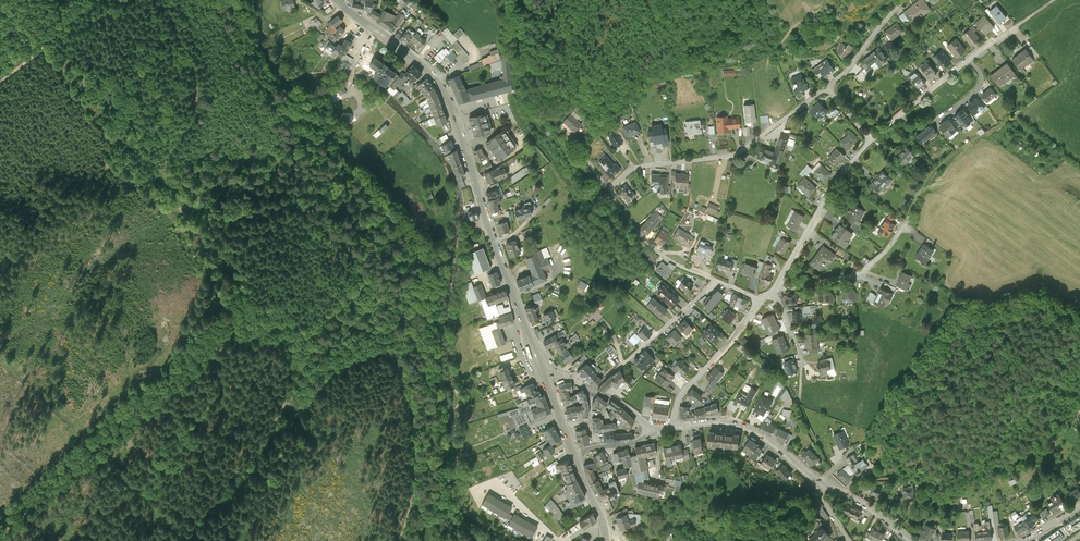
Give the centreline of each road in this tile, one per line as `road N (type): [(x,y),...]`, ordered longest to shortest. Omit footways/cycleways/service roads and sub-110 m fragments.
road 1 (track): [(160,0),(197,81),(194,115),(159,171),(179,211),(210,225),(296,205),(345,243),(363,276),(321,327),(290,393)]
road 2 (secondary): [(337,0),(425,67),(449,99),(542,370)]
road 3 (track): [(290,393),(299,409),(348,364),(395,358),(412,435),(411,506),(399,540)]
road 4 (residential): [(606,189),(635,168),(736,155),(830,85)]
road 5 (track): [(1079,358),(1014,428),(931,466)]
road 6 (residential): [(773,293),(839,177),(872,138)]
road 7 (residential): [(675,427),(750,431),(823,487)]
road 8 (track): [(1020,115),(934,173),(905,225)]
road 9 (residential): [(675,427),(683,393),(760,301)]
road 10 (residential): [(773,293),(858,273),(905,225)]
road 11 (residential): [(606,189),(640,239),(716,281)]
road 12 (track): [(0,84),(99,0)]
road 13 (residential): [(872,138),(967,60)]

